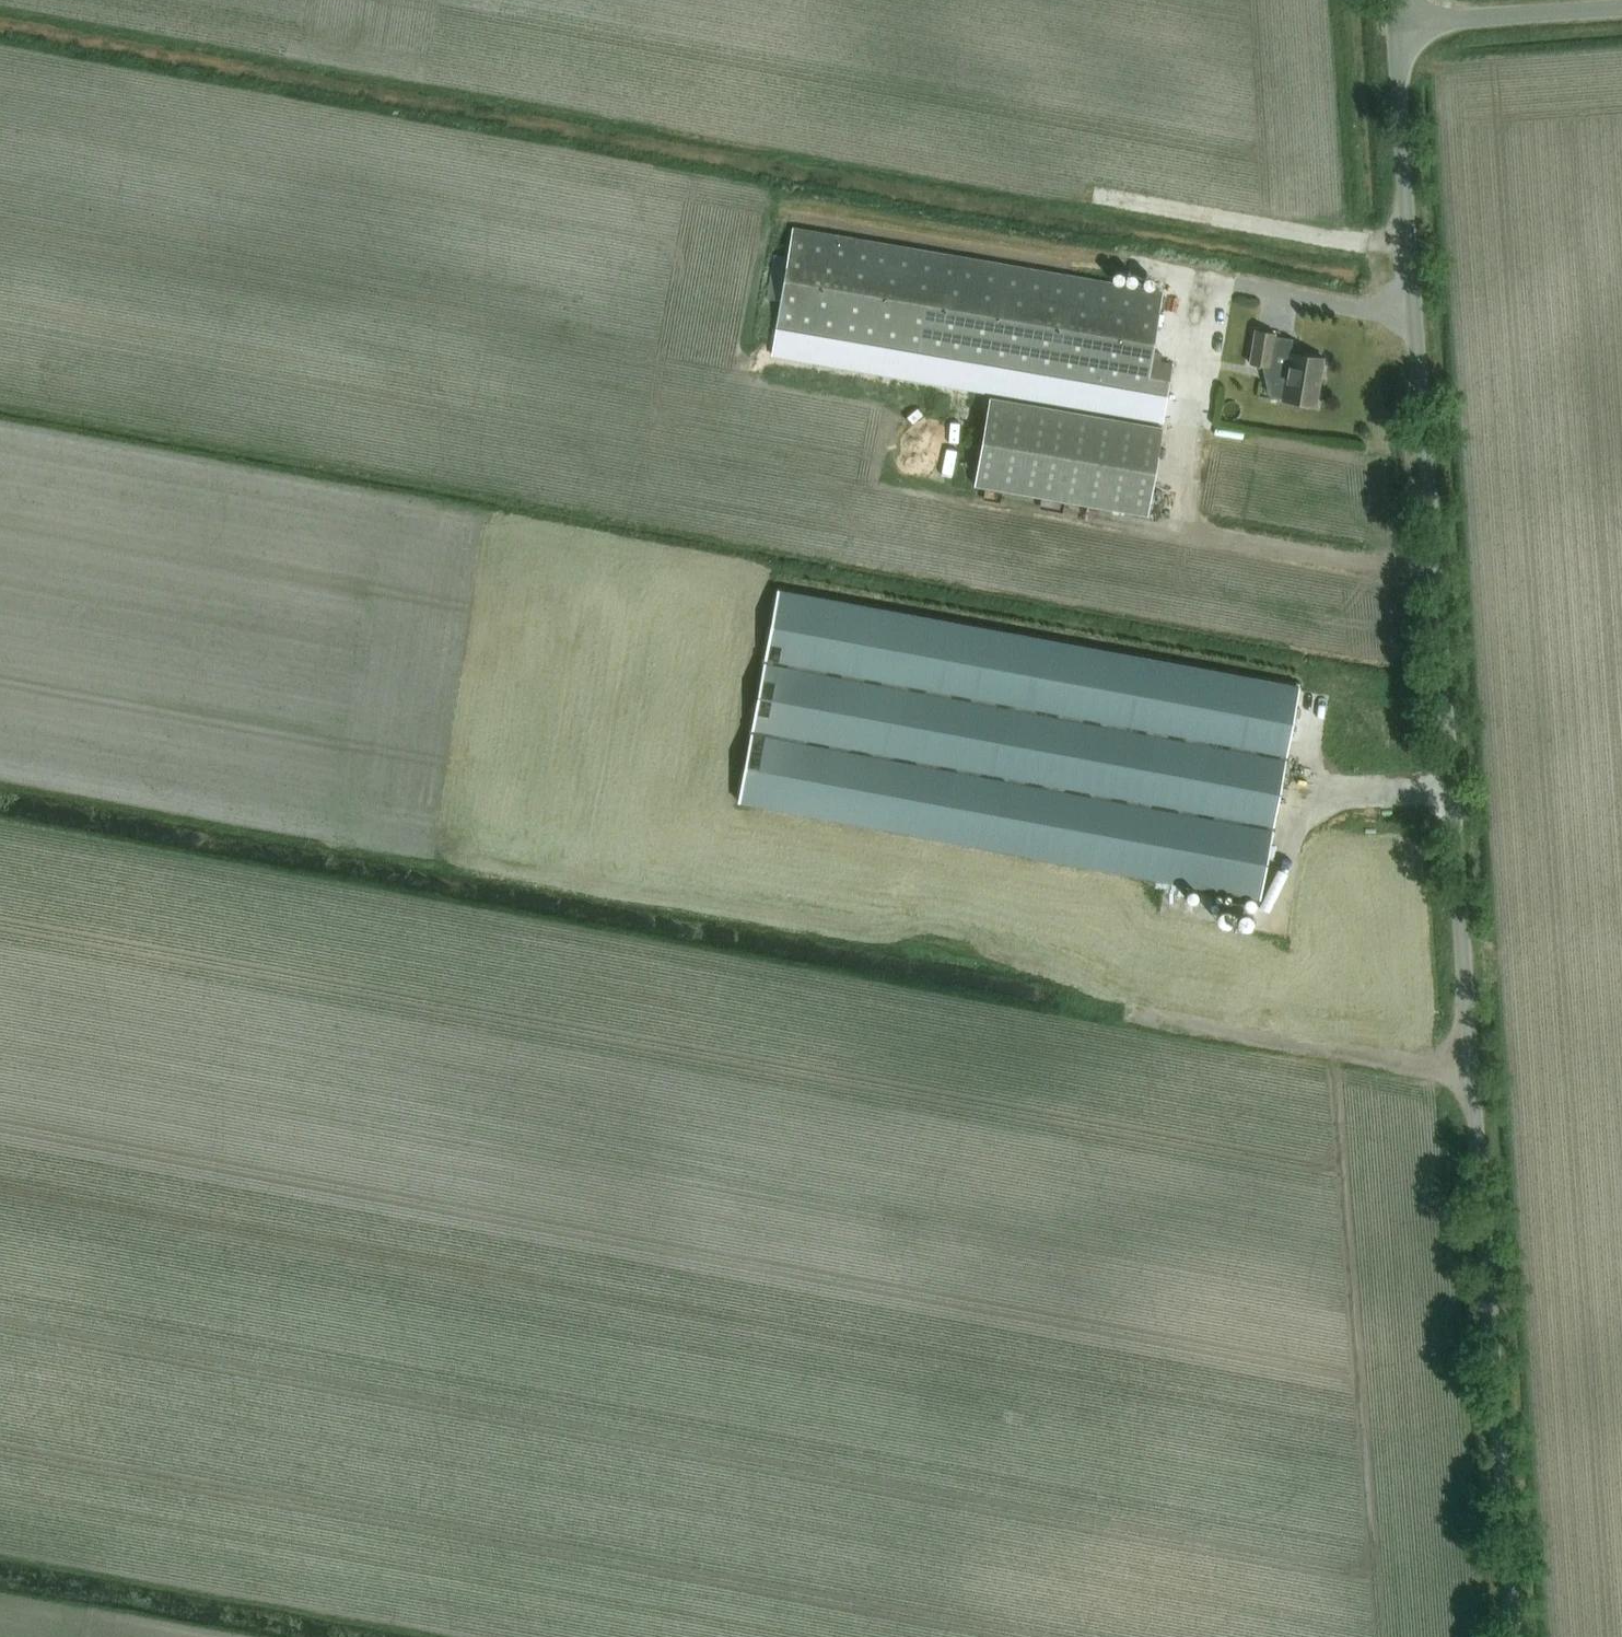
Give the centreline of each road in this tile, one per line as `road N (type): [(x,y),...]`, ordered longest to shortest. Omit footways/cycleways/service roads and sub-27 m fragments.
road 1 (unclassified): [(1515,1636),(1392,24)]
road 2 (unclassified): [(1392,24),(1621,8)]

